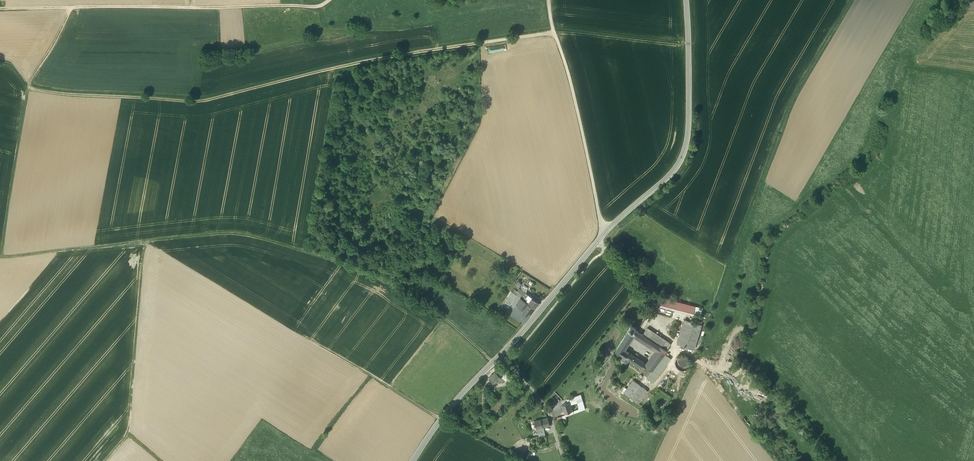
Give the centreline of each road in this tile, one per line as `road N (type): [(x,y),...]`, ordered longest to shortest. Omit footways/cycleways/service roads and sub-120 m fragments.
road 1 (secondary): [(687,0),(688,141),(677,168),(606,233),(413,460)]
road 2 (track): [(554,33),(355,63),(195,102),(28,89)]
road 3 (track): [(493,362),(394,288),(256,240),(0,258)]
road 4 (track): [(328,0),(0,9)]
road 5 (track): [(606,233),(548,0)]
road 6 (track): [(150,246),(130,438)]
road 7 (track): [(0,258),(28,89)]
road 8 (track): [(441,421),(308,337)]
road 9 (track): [(499,357),(549,412),(563,460)]

